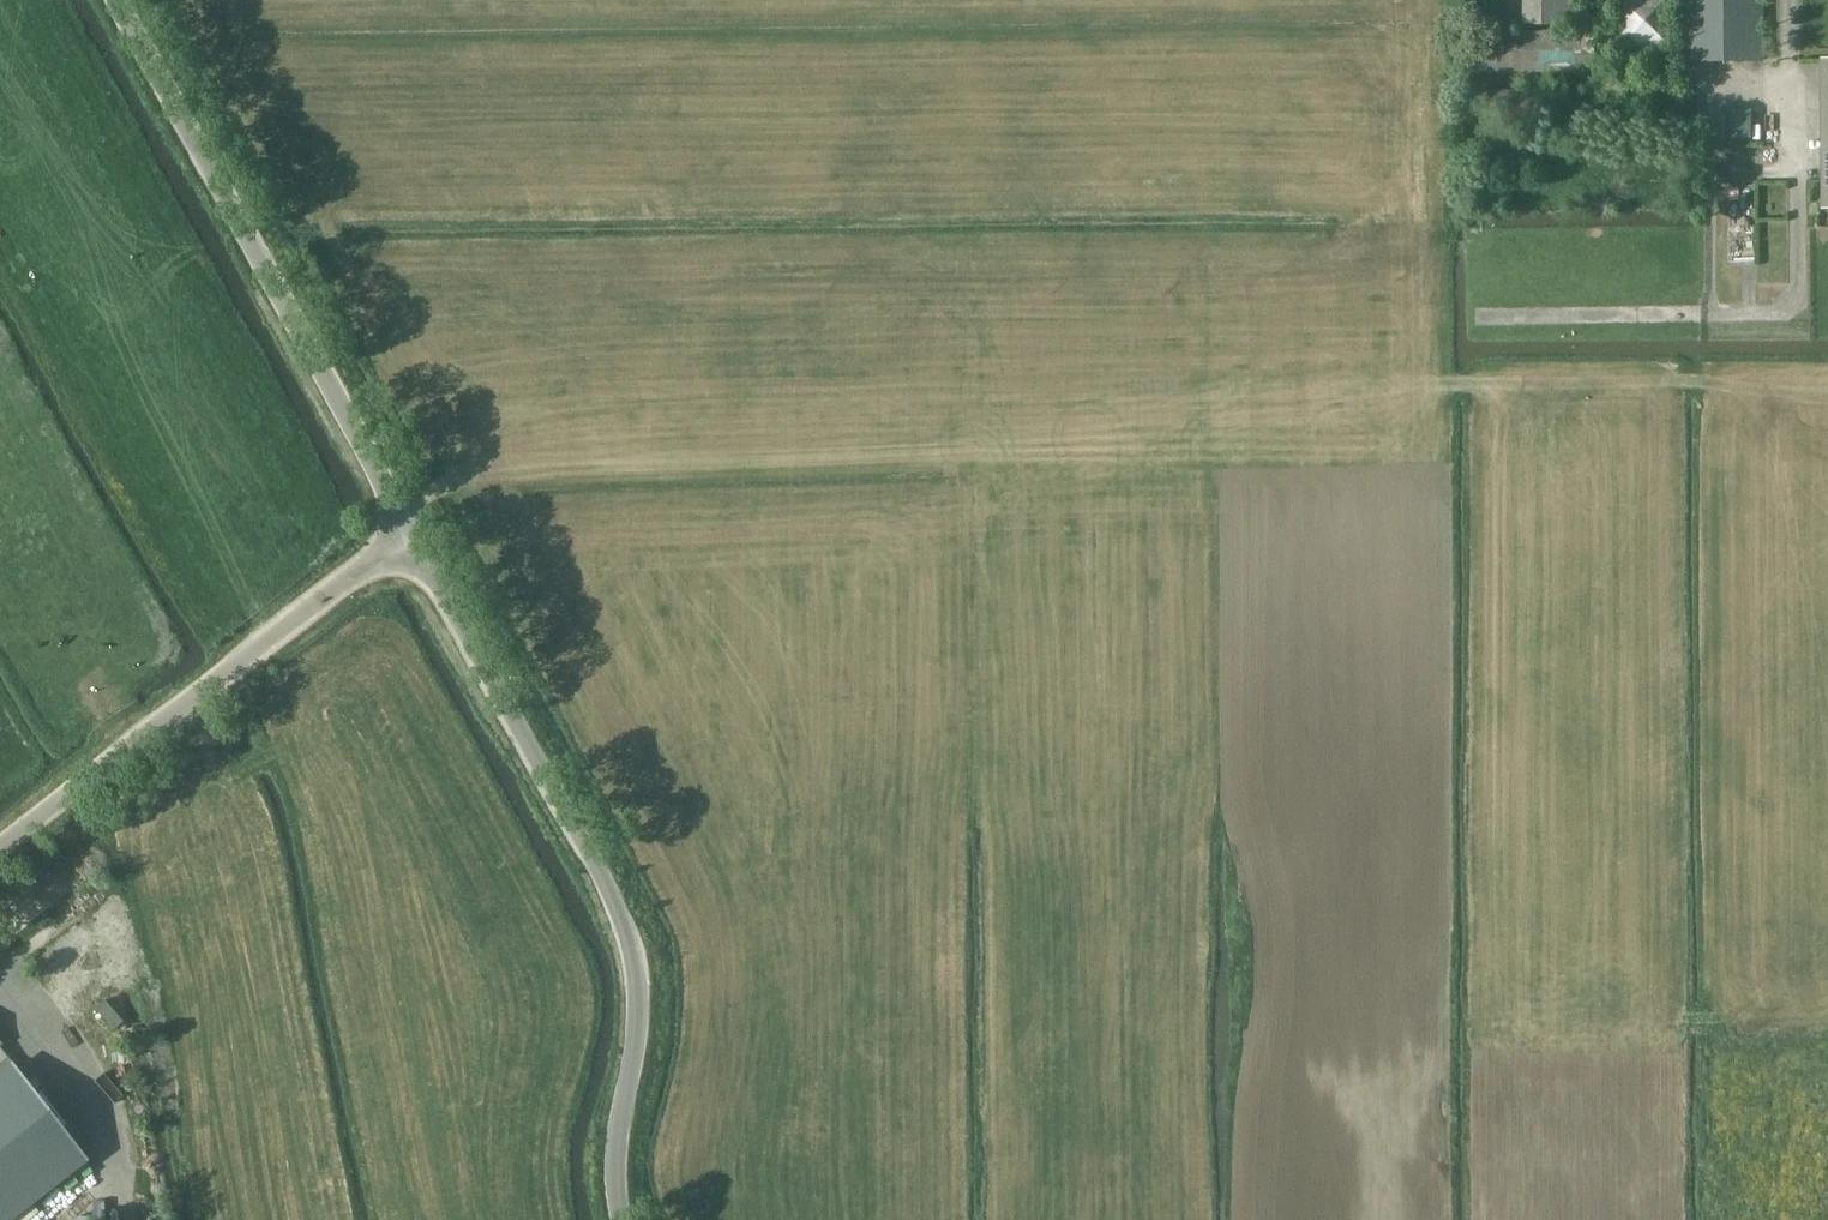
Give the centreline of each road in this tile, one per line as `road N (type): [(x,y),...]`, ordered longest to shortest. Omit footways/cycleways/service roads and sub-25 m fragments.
road 1 (unclassified): [(620,1219),(614,1178),(644,1003),(628,938),(410,531)]
road 2 (unclassified): [(410,531),(114,0)]
road 3 (unclassified): [(0,851),(410,531)]
road 4 (track): [(454,934),(361,757),(320,717),(240,664)]

